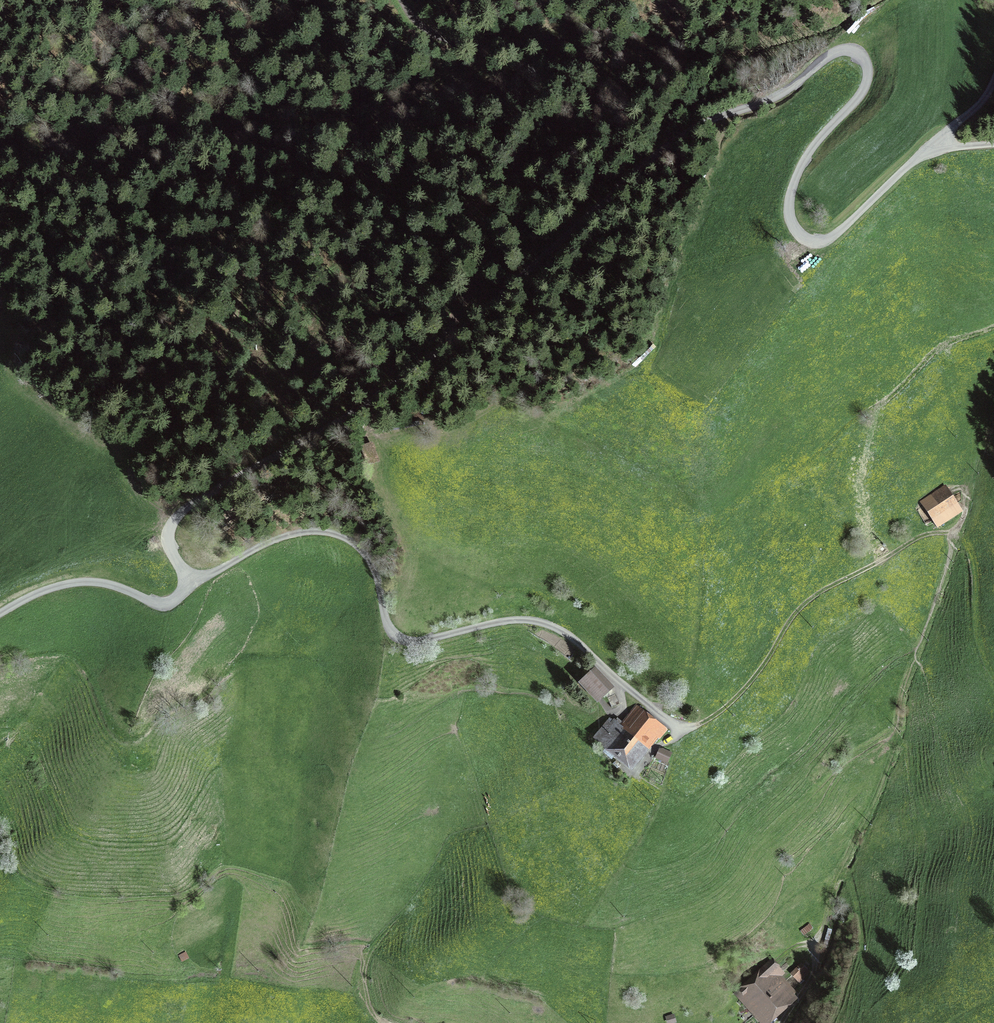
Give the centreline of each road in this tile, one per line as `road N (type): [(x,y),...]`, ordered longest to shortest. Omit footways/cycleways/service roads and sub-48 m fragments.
road 1 (unclassified): [(928,148),(820,240),(797,231),(789,205),(804,161),(860,95),(861,59),(828,57),(770,100),(693,130),(442,348),(346,416),(191,503),(169,531),(185,579)]
road 2 (track): [(812,976),(829,890),(893,747),(896,710),(955,534),(932,534),(822,597),(747,701),(717,722),(680,727)]
road 3 (unclassified): [(646,755),(680,727),(572,636),(508,620),(421,641),(400,638),(372,567),(340,536),(284,532),(185,579)]
road 4 (track): [(402,0),(444,38),(571,43),(596,89),(587,135),(508,229),(442,348)]
road 5 (unclassified): [(185,579),(161,604),(81,581),(0,613)]
road 6 (track): [(92,0),(179,18),(247,0)]

